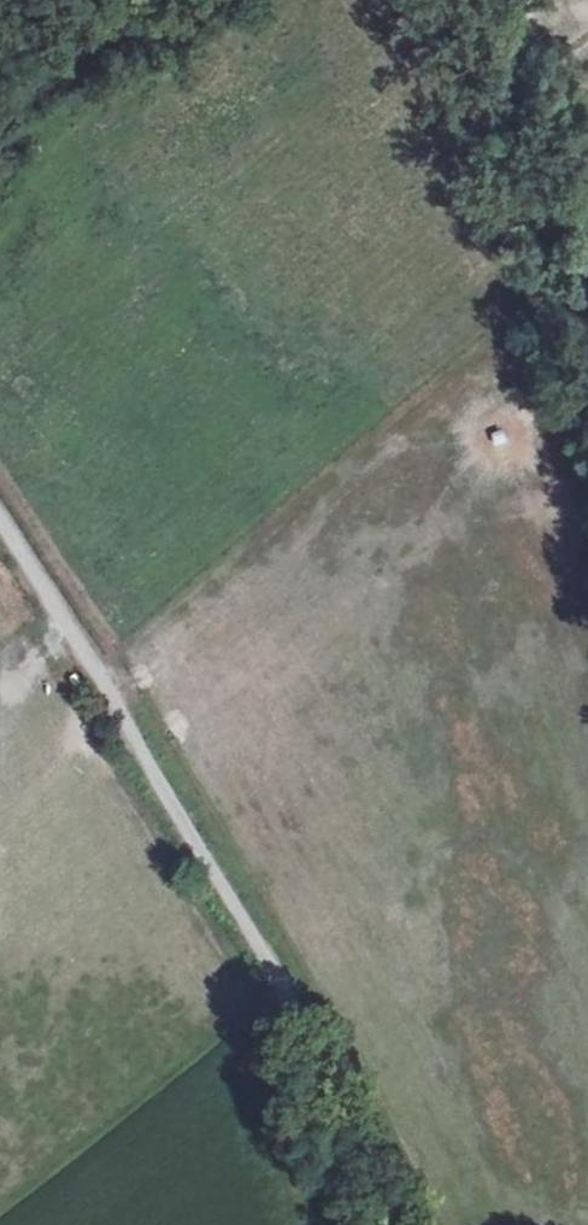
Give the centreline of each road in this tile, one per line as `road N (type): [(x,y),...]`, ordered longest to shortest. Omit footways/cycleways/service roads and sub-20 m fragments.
road 1 (track): [(0,524),(312,1039),(401,1224)]

